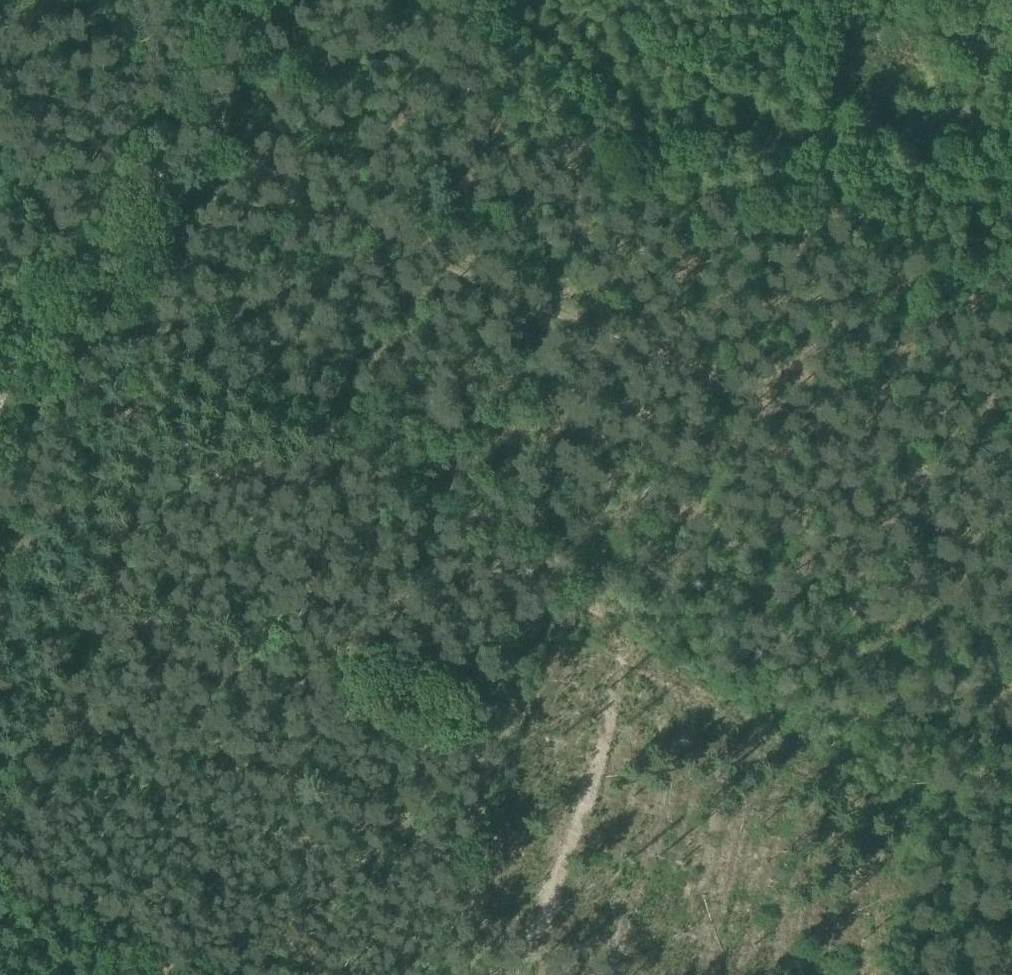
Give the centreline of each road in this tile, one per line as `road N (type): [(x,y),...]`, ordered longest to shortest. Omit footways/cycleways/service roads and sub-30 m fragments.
road 1 (track): [(1011,507),(306,210),(231,161)]
road 2 (track): [(195,133),(86,261),(0,418)]
road 3 (track): [(0,155),(93,269)]
road 4 (track): [(248,0),(195,133)]

